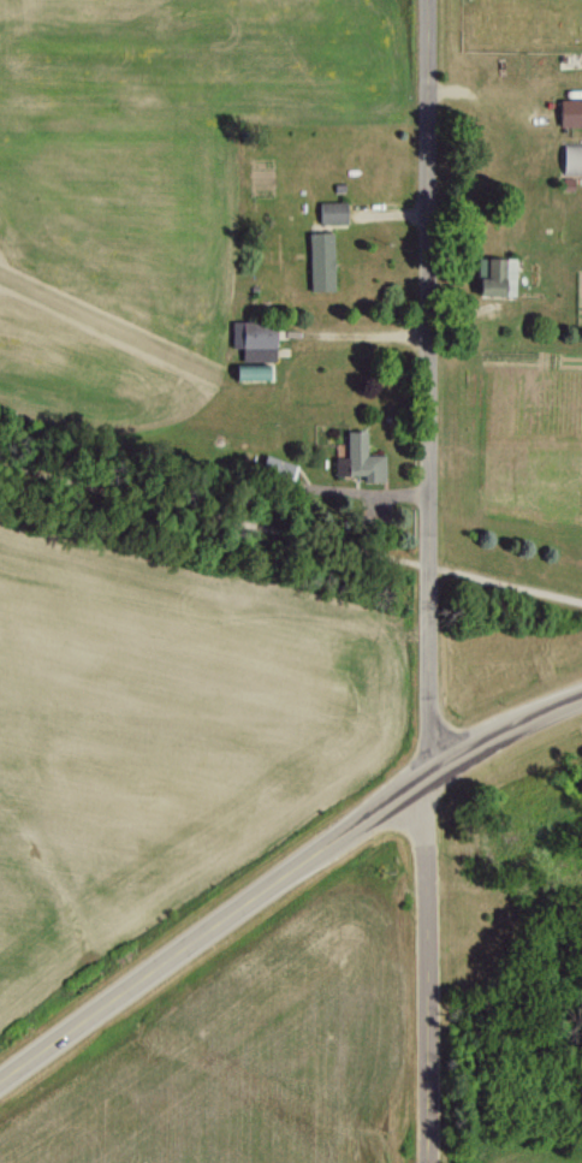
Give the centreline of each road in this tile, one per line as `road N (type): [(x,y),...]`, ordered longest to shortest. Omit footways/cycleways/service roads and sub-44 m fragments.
road 1 (residential): [(432,1162),(428,0)]
road 2 (tertiary): [(581,696),(430,772),(0,1082)]

